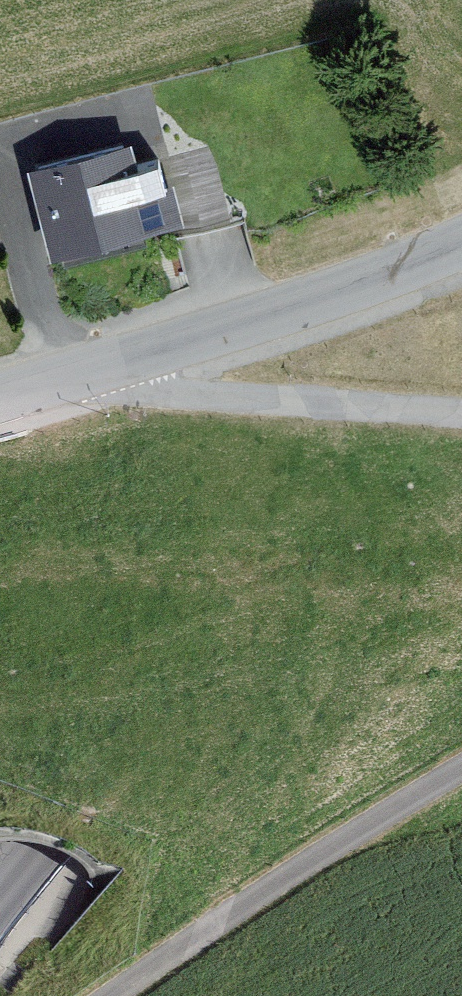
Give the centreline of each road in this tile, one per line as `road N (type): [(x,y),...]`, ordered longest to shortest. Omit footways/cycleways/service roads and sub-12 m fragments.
road 1 (motorway): [(461,106),(371,252),(0,727)]
road 2 (motorway): [(0,880),(461,304)]
road 3 (unclassified): [(461,245),(98,371)]
road 4 (residential): [(98,371),(461,408)]

